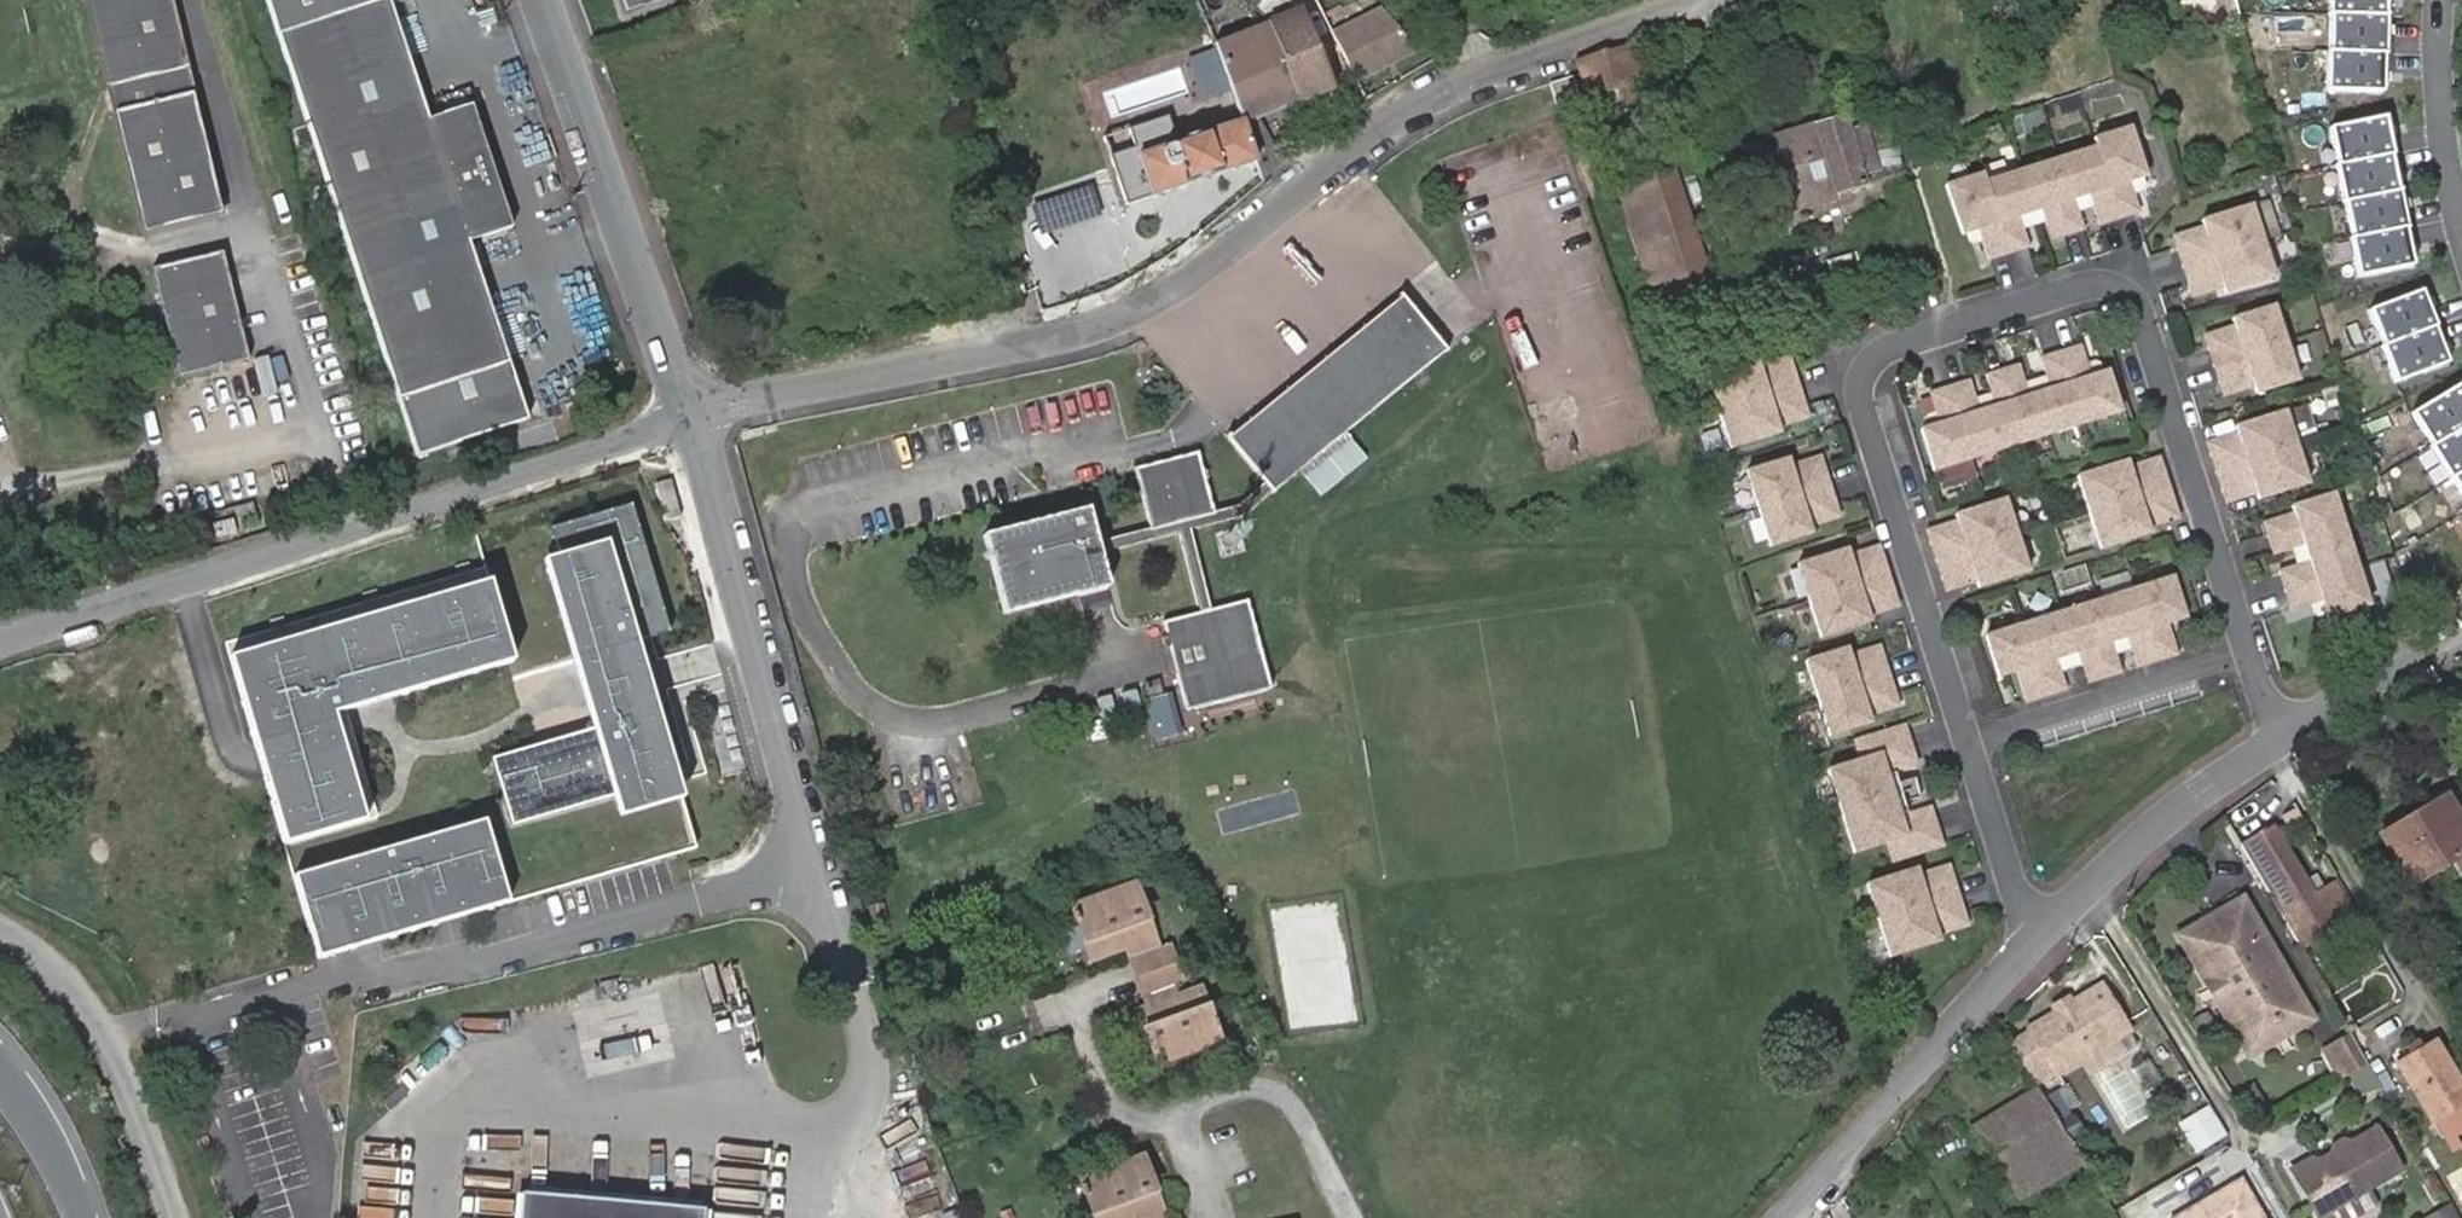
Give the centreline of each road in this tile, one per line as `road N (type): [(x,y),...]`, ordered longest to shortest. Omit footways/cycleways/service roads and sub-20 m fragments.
road 1 (unclassified): [(692,417),(1071,337),(1134,314),(1397,115),(1461,79),(1695,0)]
road 2 (residential): [(1971,747),(1860,393),(1867,363),(1879,353),(2102,286),(2133,302),(2249,654)]
road 3 (residential): [(111,1045),(366,966),(456,967),(818,868)]
road 4 (unclassified): [(0,644),(692,417)]
road 5 (unclassified): [(692,417),(818,868)]
road 6 (unclassified): [(541,0),(692,417)]
road 7 (unclassified): [(2034,939),(1788,1217)]
road 8 (unclassified): [(2280,740),(2130,850),(2034,939)]
road 9 (residential): [(2249,654),(1971,747)]
road 10 (unclassified): [(2461,623),(2280,740)]
road 11 (residential): [(2034,939),(1971,747)]
road 12 (unclassified): [(177,1217),(135,1090),(111,1045)]
road 13 (motorway): [(82,1217),(0,1072)]
road 14 (unclassified): [(111,1045),(39,956),(0,934)]

